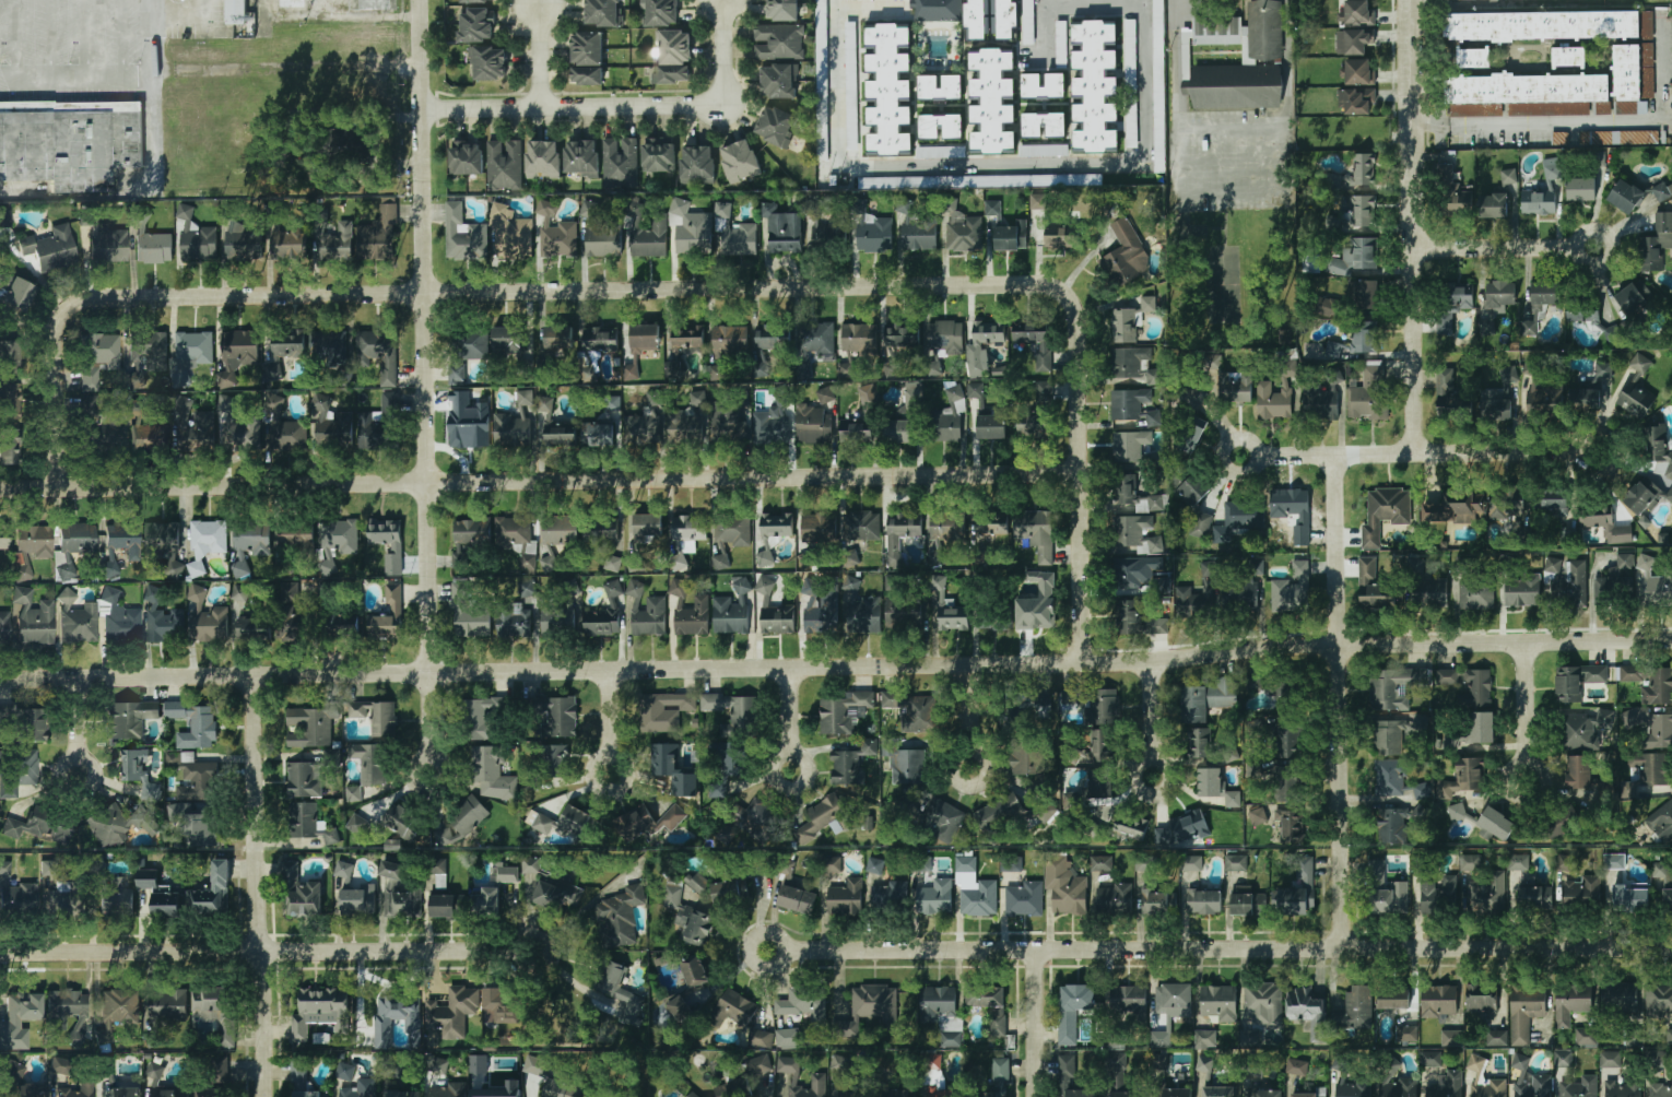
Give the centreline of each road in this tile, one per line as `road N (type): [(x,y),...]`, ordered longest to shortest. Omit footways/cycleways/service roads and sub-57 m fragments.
road 1 (residential): [(1671,639),(1333,645),(1153,661),(0,680)]
road 2 (residential): [(1081,474),(0,489)]
road 3 (residential): [(1079,321),(1070,297),(1037,283),(108,298)]
road 4 (residential): [(1671,947),(765,952)]
road 5 (residential): [(429,775),(417,0)]
road 6 (residential): [(528,952),(0,955)]
road 7 (residential): [(1338,951),(1332,456)]
road 8 (residential): [(1411,456),(1408,0)]
road 9 (residential): [(257,1096),(249,677)]
road 10 (residential): [(1594,453),(1237,457)]
road 11 (residential): [(1084,662),(1079,321)]
road 12 (residential): [(420,110),(722,107)]
road 13 (residential): [(60,488),(58,333),(69,310),(108,298)]
road 14 (residential): [(1594,247),(1409,250)]
road 15 (residential): [(1036,1096),(1037,951)]
road 16 (residential): [(1526,781),(1524,640)]

